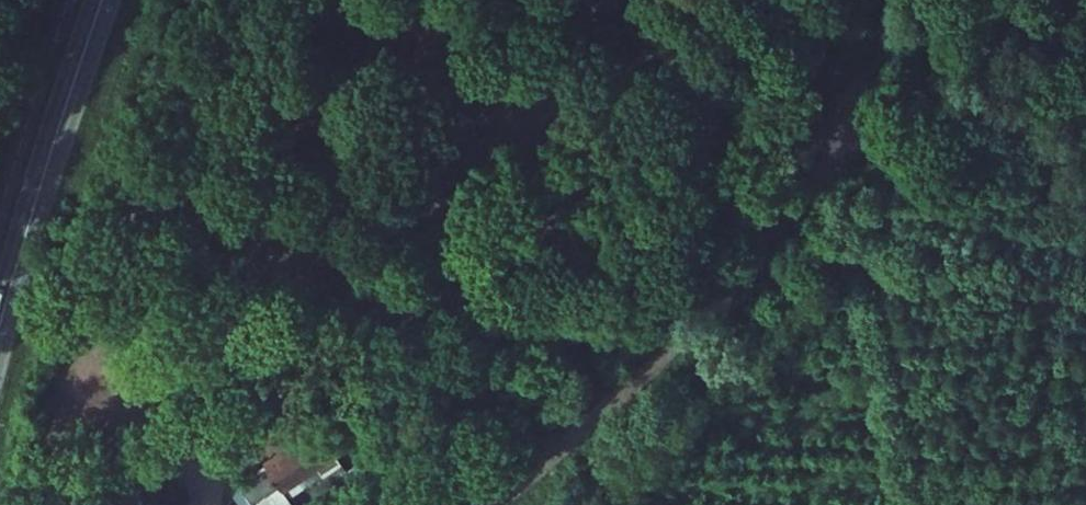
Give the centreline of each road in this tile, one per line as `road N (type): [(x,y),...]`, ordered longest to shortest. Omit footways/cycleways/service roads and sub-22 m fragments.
road 1 (track): [(848,131),(805,192),(673,339),(492,504)]
road 2 (tertiary): [(102,0),(0,325)]
road 3 (track): [(848,131),(1085,152)]
road 4 (track): [(870,0),(848,131)]

